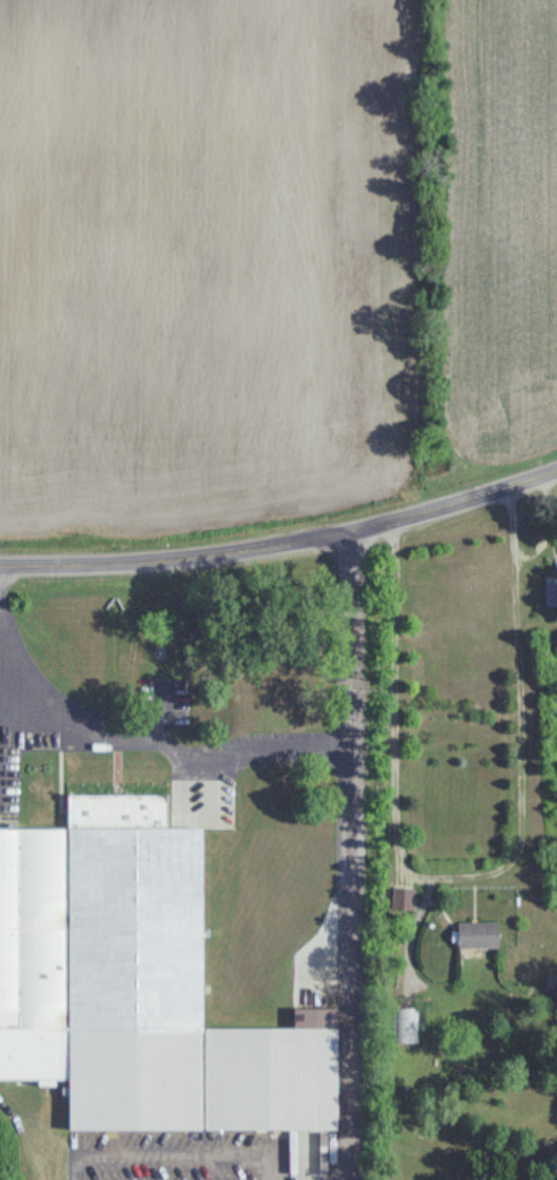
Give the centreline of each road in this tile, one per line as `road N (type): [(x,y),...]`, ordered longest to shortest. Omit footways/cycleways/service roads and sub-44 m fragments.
road 1 (tertiary): [(556,478),(419,523),(245,560),(0,573)]

